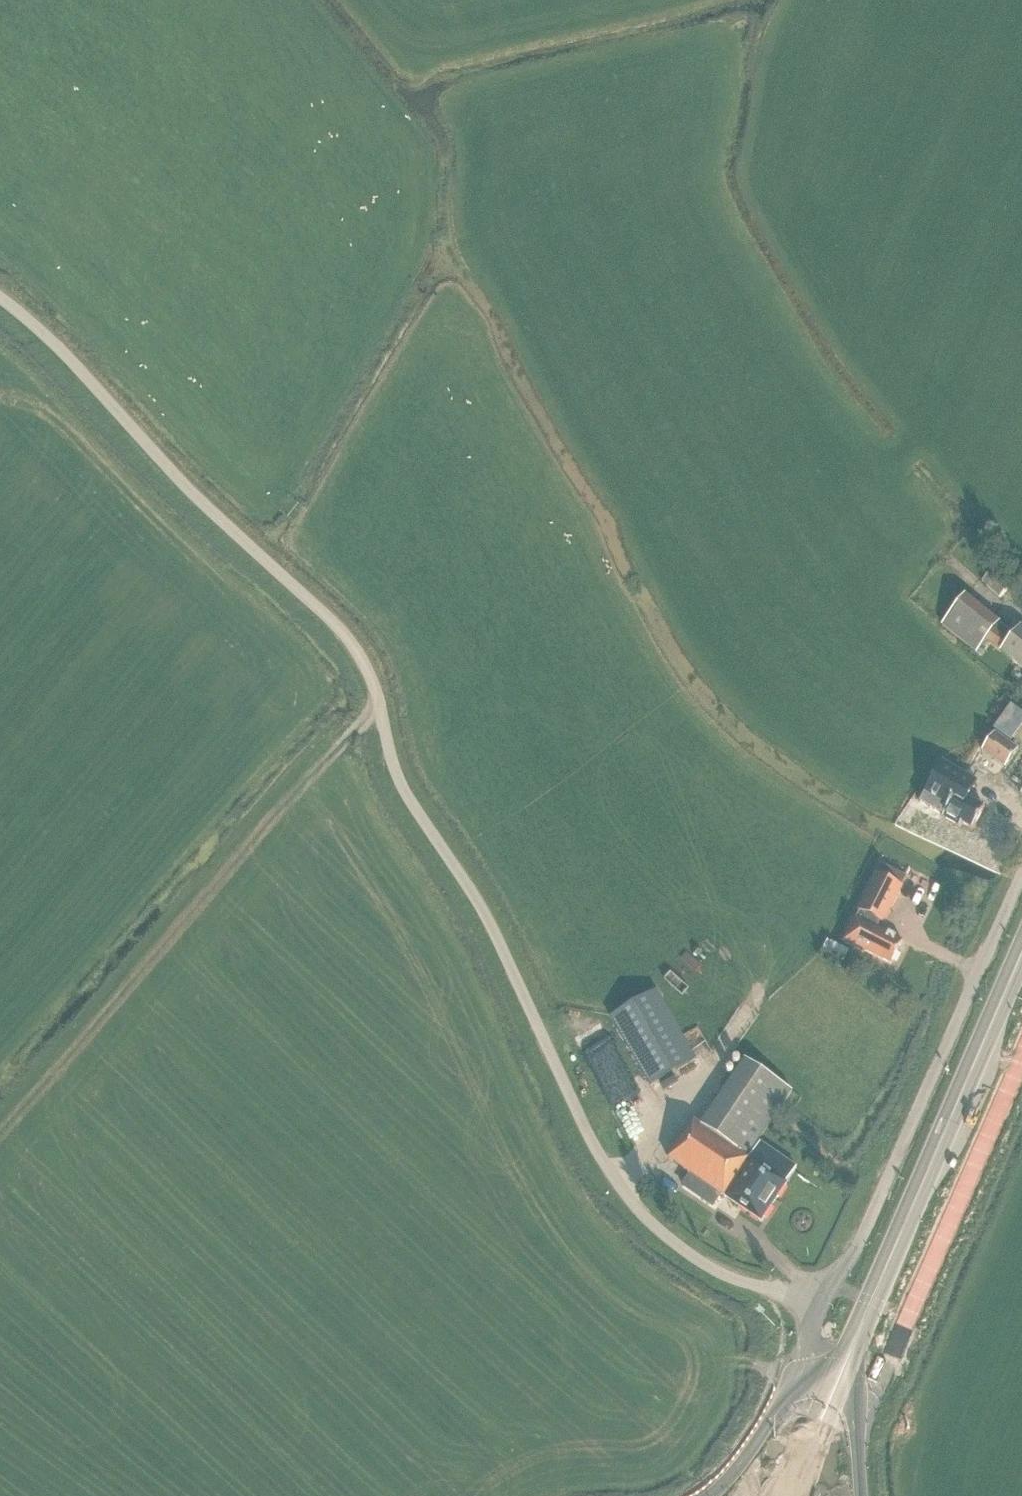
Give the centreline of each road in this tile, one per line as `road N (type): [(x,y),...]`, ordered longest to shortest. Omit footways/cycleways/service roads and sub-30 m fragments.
road 1 (unclassified): [(824,1305),(714,1272),(632,1213),(490,930),(397,783),(379,694),(341,634),(0,303)]
road 2 (trunk): [(788,1495),(1021,957)]
road 3 (unclassified): [(824,1305),(1021,868)]
road 4 (unclassified): [(858,1495),(867,1410),(1021,1064)]
road 5 (unclassified): [(705,1495),(754,1441),(824,1305)]

